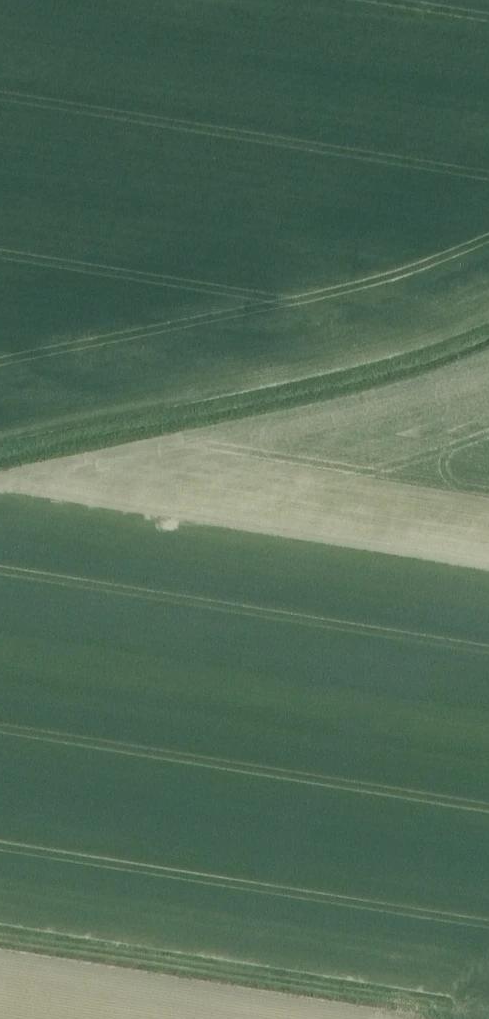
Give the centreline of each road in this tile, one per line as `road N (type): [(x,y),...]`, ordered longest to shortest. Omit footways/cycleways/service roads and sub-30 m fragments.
road 1 (track): [(0,946),(446,1018)]

